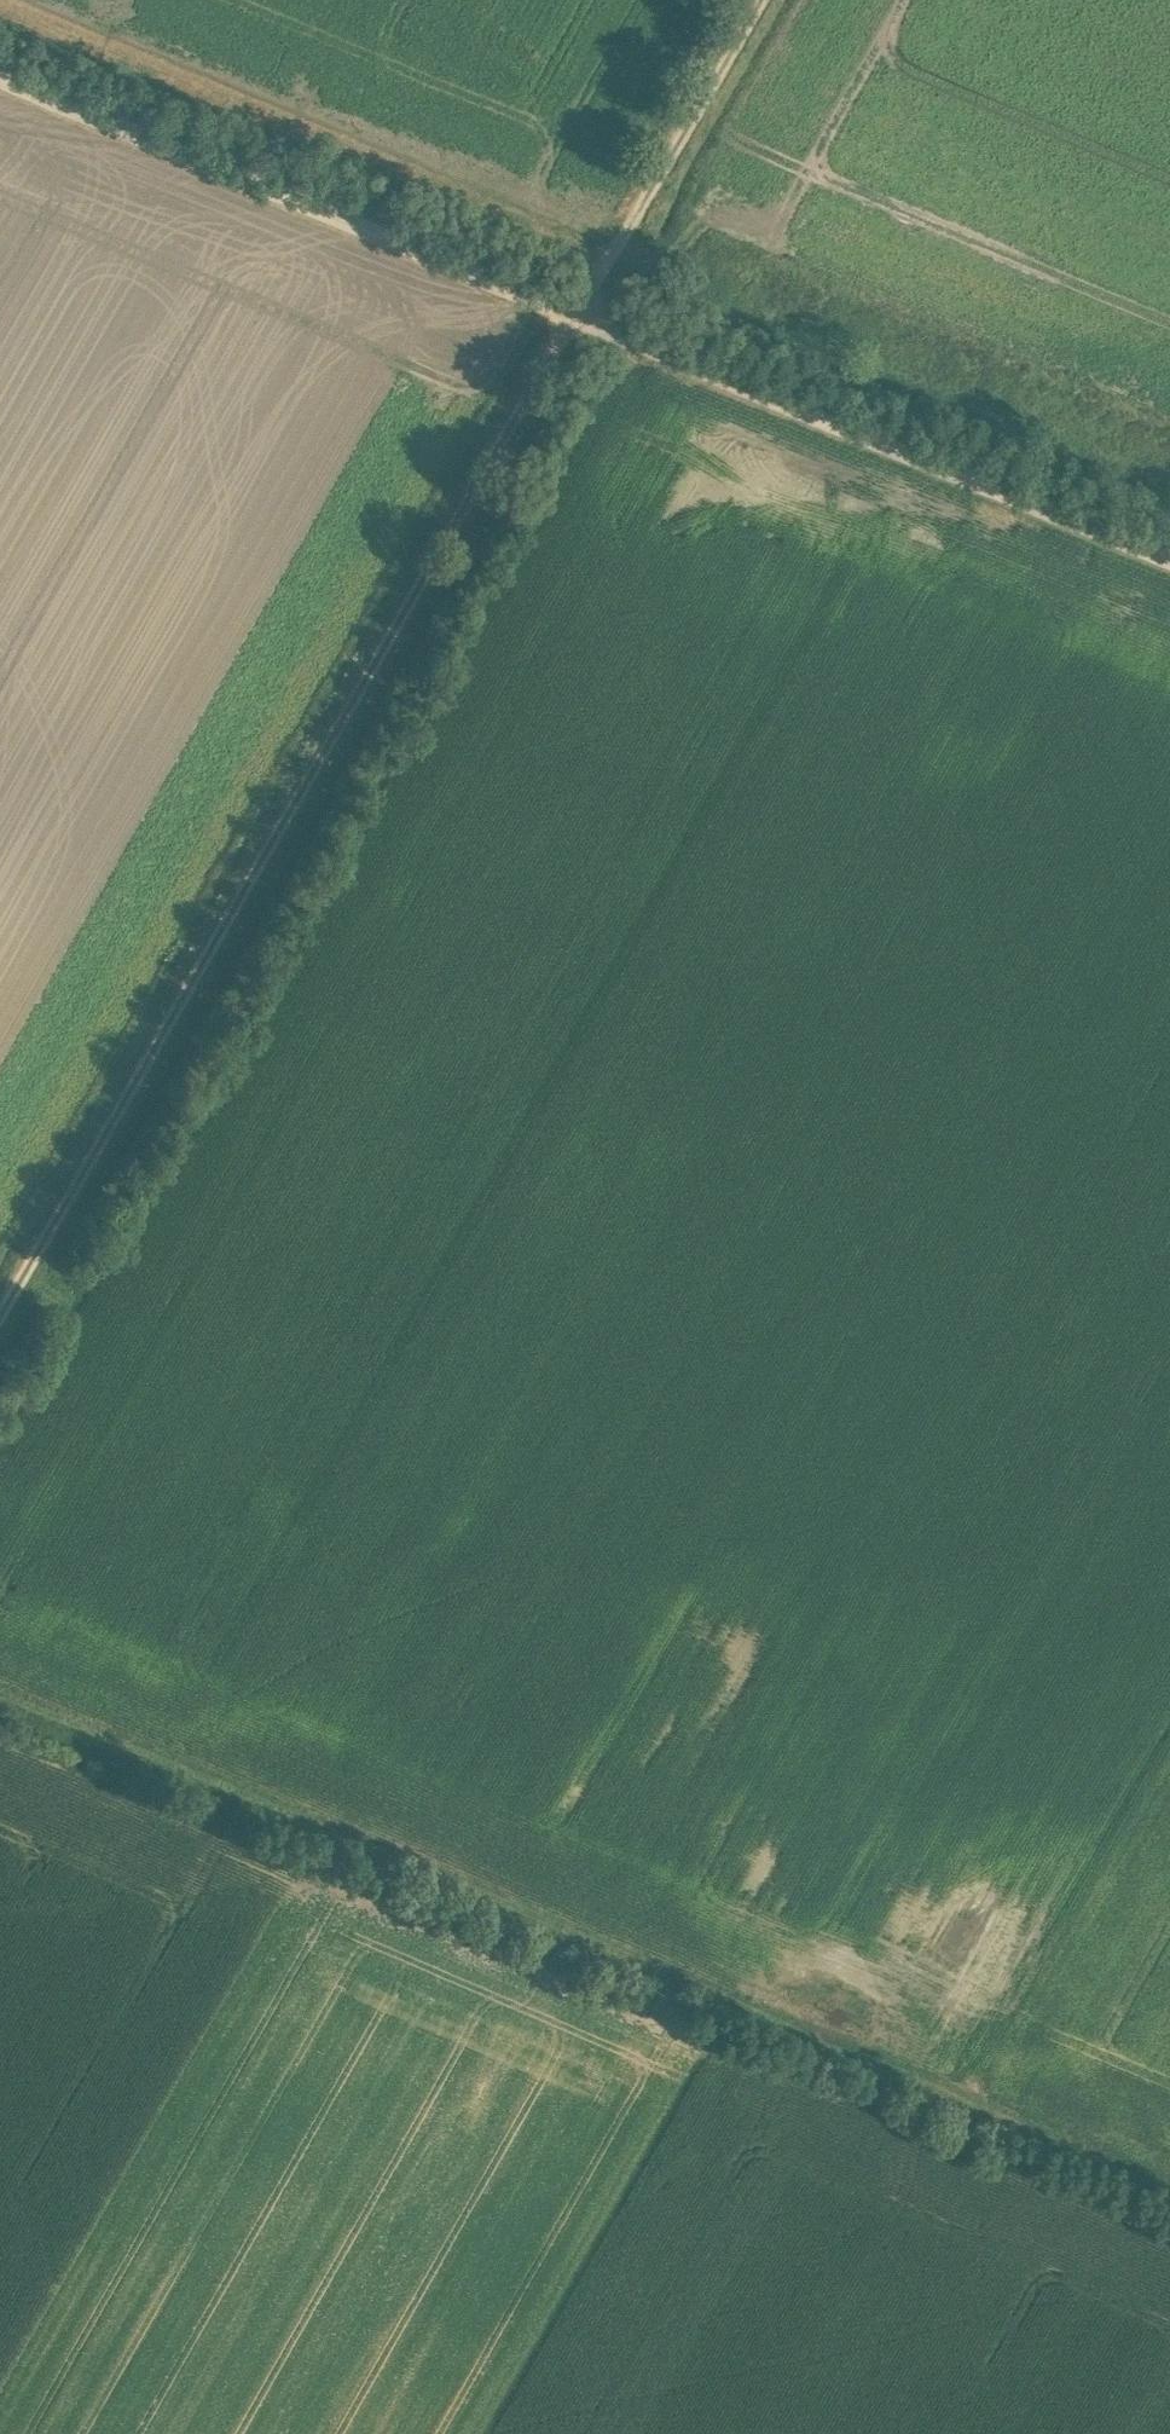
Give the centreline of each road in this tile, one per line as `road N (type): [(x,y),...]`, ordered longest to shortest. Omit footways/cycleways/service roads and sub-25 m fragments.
road 1 (track): [(757,0),(0,1322)]
road 2 (track): [(1169,559),(0,83)]

